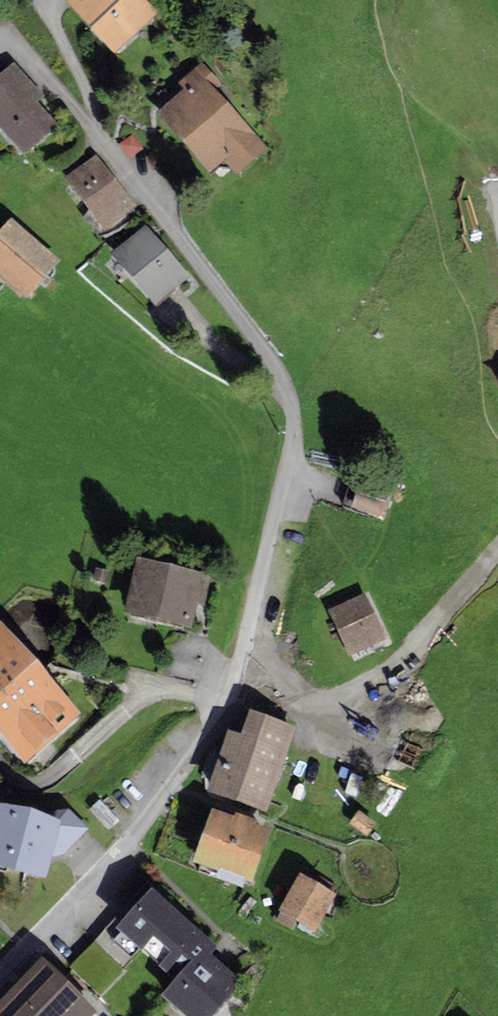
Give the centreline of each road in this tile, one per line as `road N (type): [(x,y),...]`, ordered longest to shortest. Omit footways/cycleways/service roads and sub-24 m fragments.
road 1 (residential): [(0,974),(135,833),(218,710),(240,666),(292,414),(273,362),(18,42)]
road 2 (track): [(245,644),(266,647),(303,711),(391,658),(497,551)]

